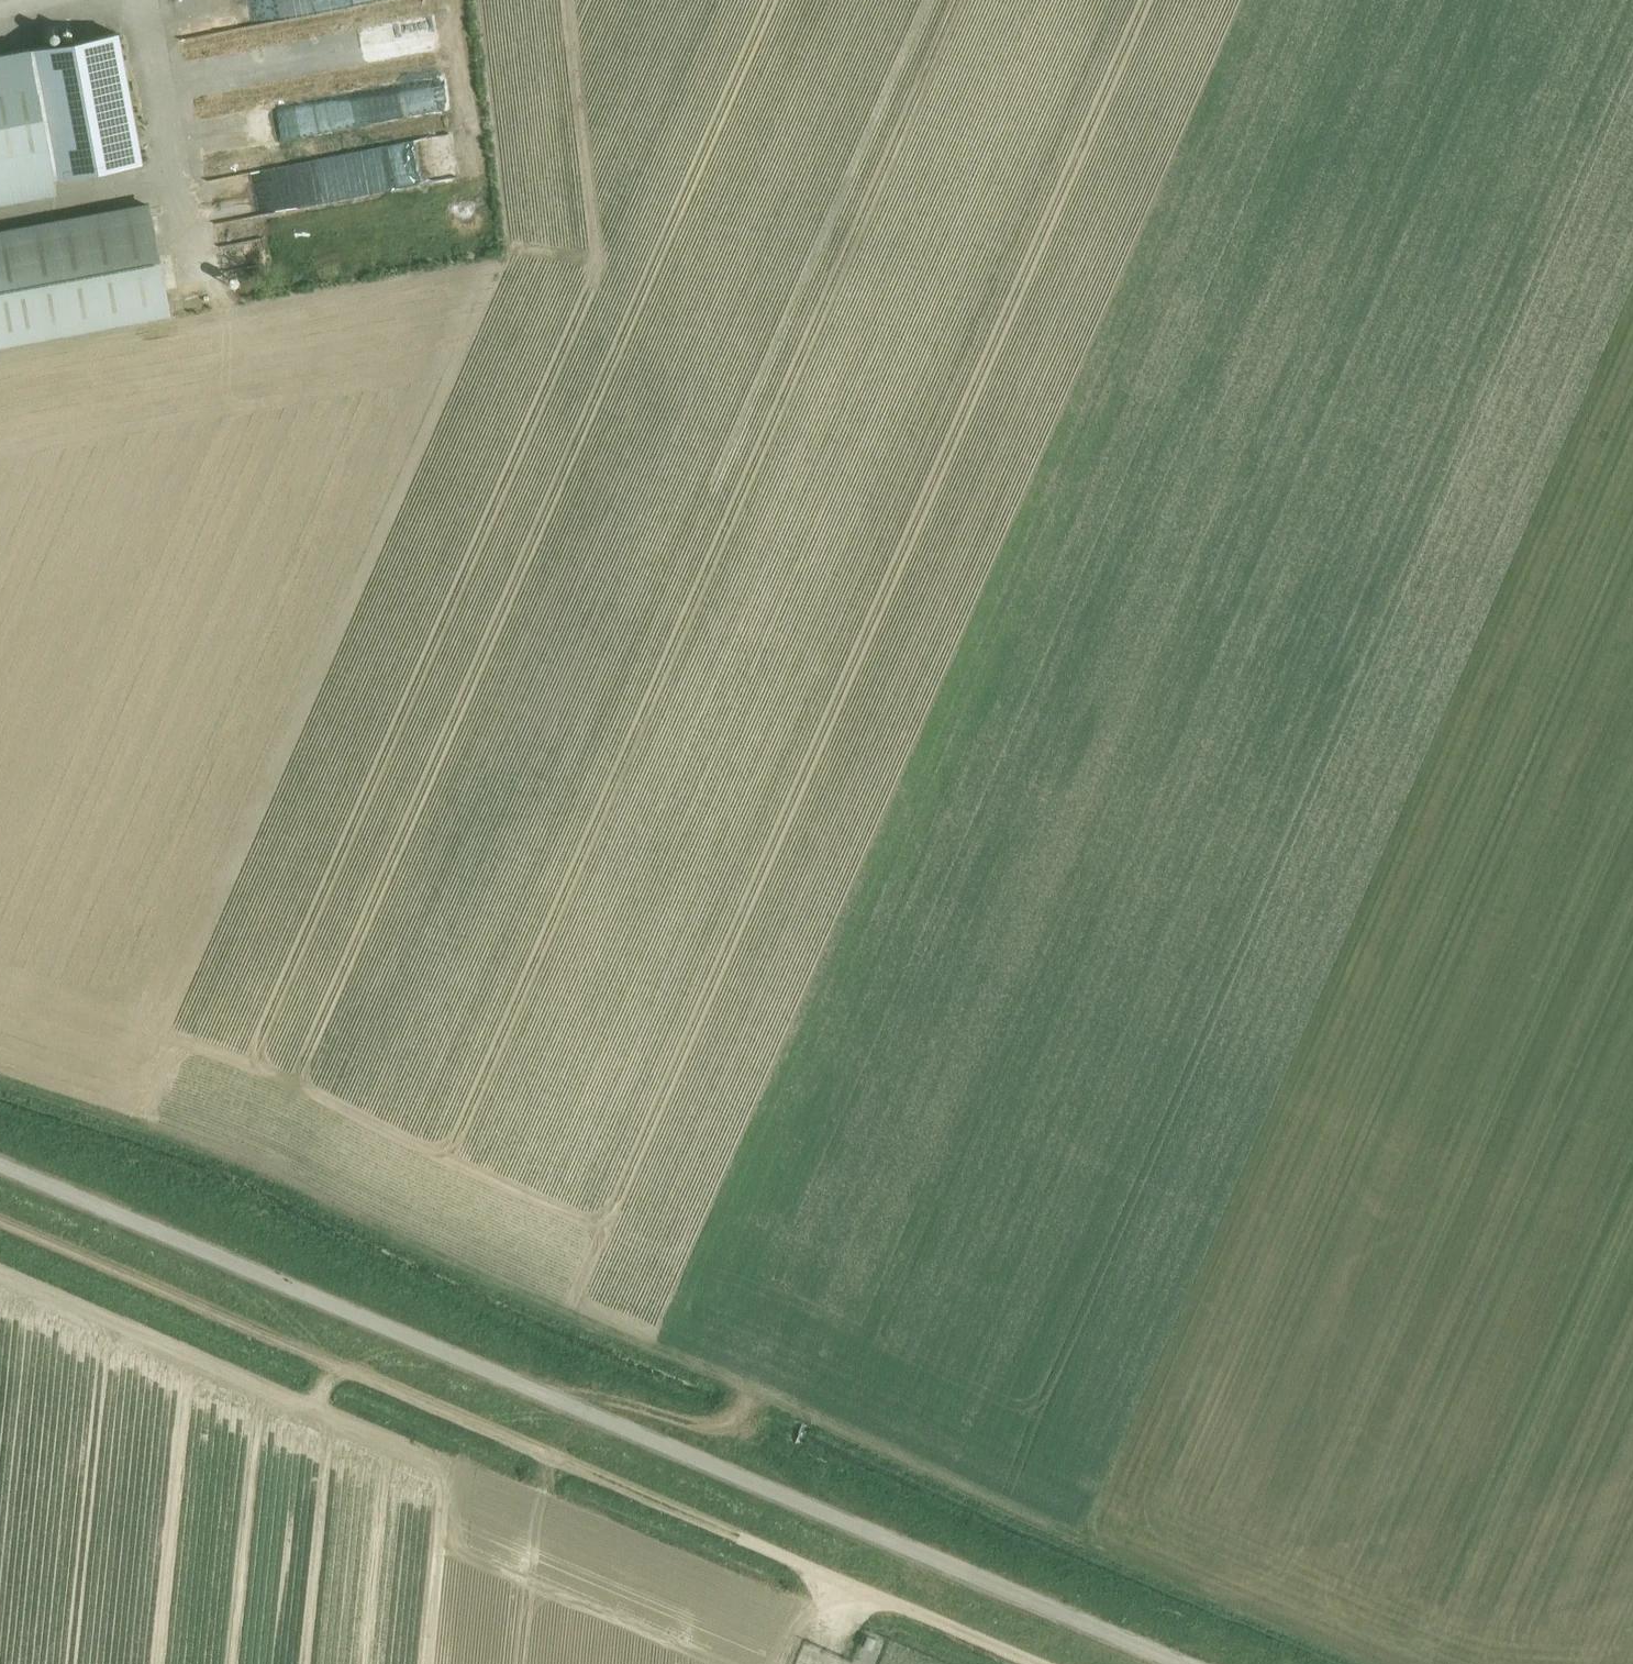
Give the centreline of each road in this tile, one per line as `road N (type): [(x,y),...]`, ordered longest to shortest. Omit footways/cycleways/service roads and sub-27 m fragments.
road 1 (unclassified): [(1186,1663),(0,1163)]

